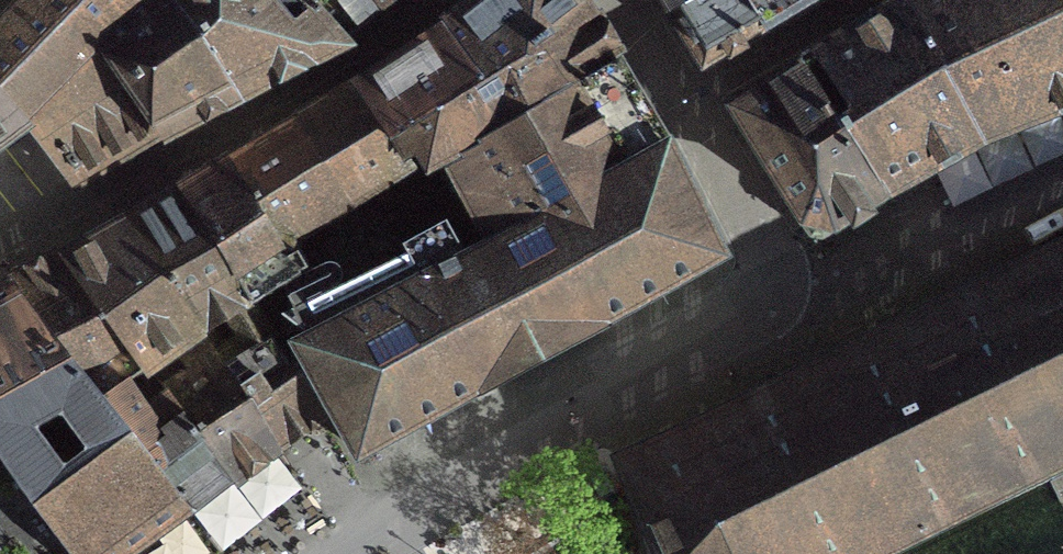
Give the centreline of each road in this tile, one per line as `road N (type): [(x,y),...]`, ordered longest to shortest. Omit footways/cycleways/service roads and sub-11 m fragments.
road 1 (residential): [(775,287),(764,315),(343,553)]
road 2 (residential): [(1062,176),(848,286),(775,287)]
road 3 (residential): [(869,0),(689,106)]

